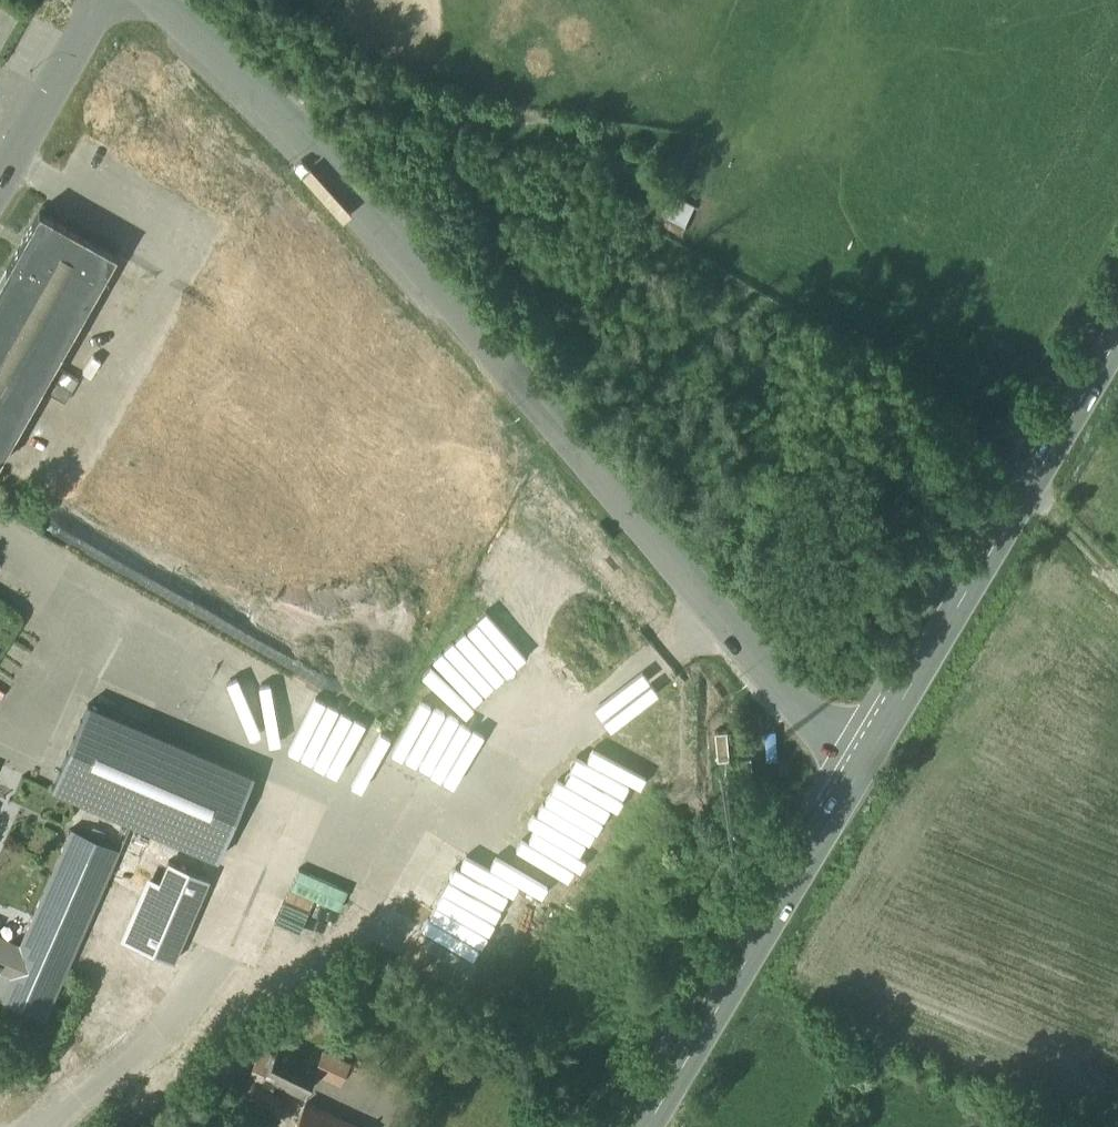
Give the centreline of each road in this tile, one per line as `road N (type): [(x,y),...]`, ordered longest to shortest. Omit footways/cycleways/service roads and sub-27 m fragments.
road 1 (residential): [(163,0),(280,104),(431,264),(707,587),(854,778)]
road 2 (secondary): [(1117,337),(854,778)]
road 3 (secondary): [(854,778),(645,1126)]
road 4 (residential): [(0,166),(95,0)]

